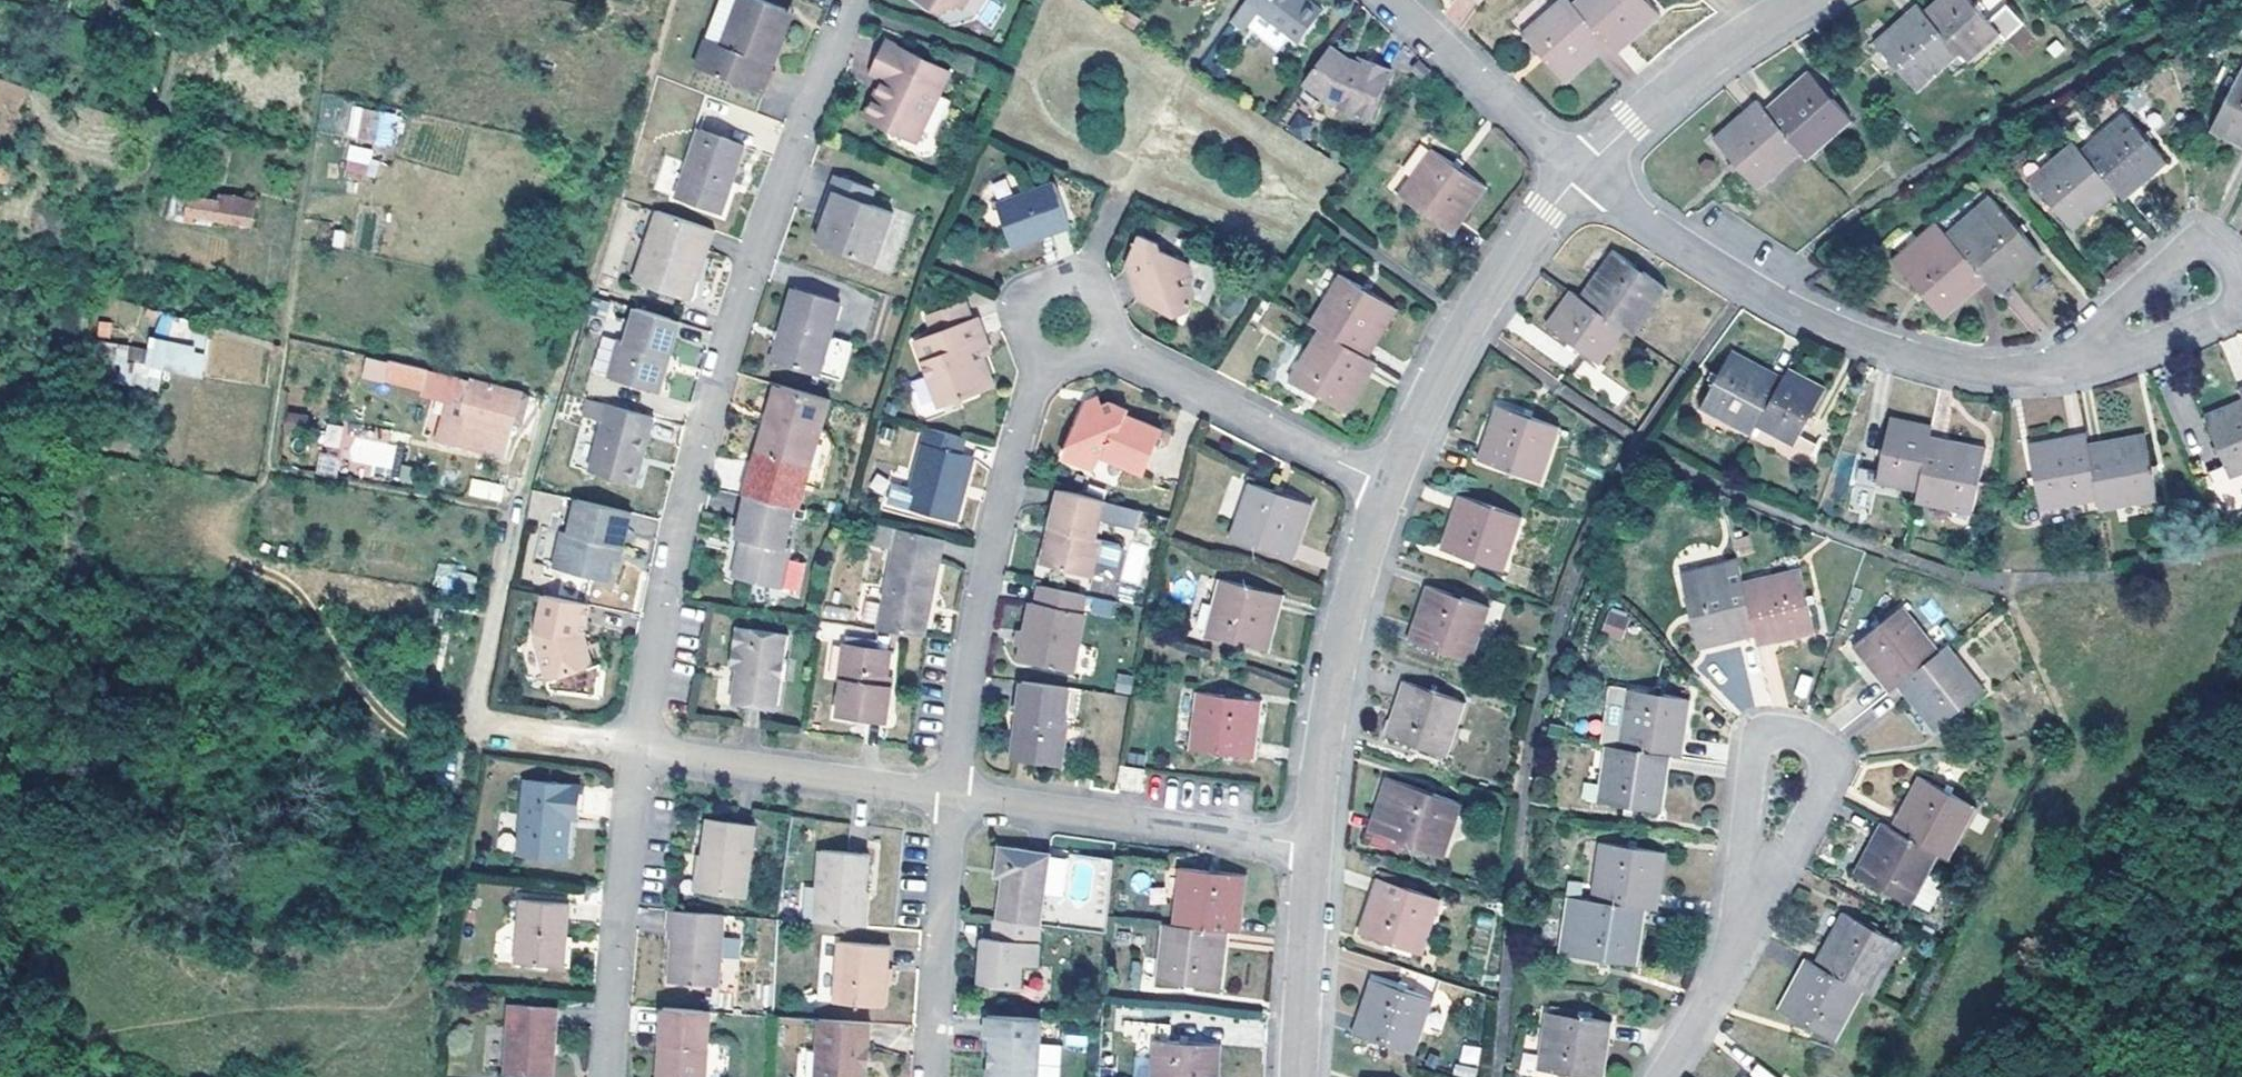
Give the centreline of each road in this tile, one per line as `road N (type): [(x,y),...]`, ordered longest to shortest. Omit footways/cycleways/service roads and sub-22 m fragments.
road 1 (residential): [(857,0),(729,350),(681,530),(638,750)]
road 2 (residential): [(1582,168),(1747,287),(1828,327),(1911,355),(1987,371),(2051,372)]
road 3 (residential): [(1047,367),(974,645),(956,799)]
road 4 (residential): [(1388,489),(1465,327),(1545,204),(1582,168)]
road 5 (residential): [(1312,841),(1344,631),(1388,489)]
road 6 (residential): [(956,799),(1312,841)]
road 7 (residential): [(1759,872),(1794,849),(1830,778),(1832,759),(1819,748),(1770,736),(1757,748),(1745,856)]
road 8 (residential): [(638,750),(613,1076)]
road 9 (residential): [(638,750),(956,799)]
road 10 (residential): [(1105,346),(1388,489)]
road 11 (residential): [(1582,168),(1721,54),(1804,0)]
road 12 (residential): [(956,799),(936,1076)]
road 13 (residential): [(1394,0),(1582,168)]
road 14 (residential): [(1301,1076),(1312,841)]
road 15 (residential): [(1665,1076),(1728,969),(1759,872)]
road 16 (residential): [(1105,346),(1110,322),(1090,289),(1062,281),(1039,289),(1020,322),(1022,342),(1047,367)]
road 17 (residential): [(2051,372),(2140,353),(2241,309)]
road 18 (residential): [(2170,261),(2051,372)]
road 19 (track): [(2241,646),(2191,713),(2241,762)]

